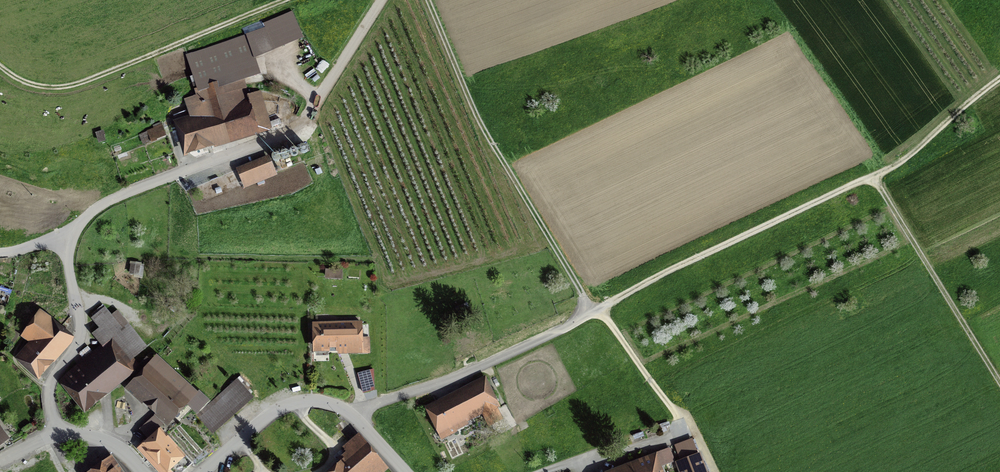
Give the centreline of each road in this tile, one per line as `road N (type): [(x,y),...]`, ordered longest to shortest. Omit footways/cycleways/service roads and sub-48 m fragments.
road 1 (track): [(999,81),(876,181),(355,418)]
road 2 (track): [(382,0),(300,124),(108,201),(66,238)]
road 3 (track): [(429,0),(482,125),(598,313)]
road 4 (track): [(0,66),(45,89),(76,87),(290,0)]
road 5 (residential): [(406,471),(345,410),(304,401),(277,410),(204,471)]
road 6 (track): [(876,181),(999,388)]
road 7 (residential): [(57,432),(50,388),(81,335),(66,238)]
road 8 (track): [(676,431),(669,404),(598,313)]

